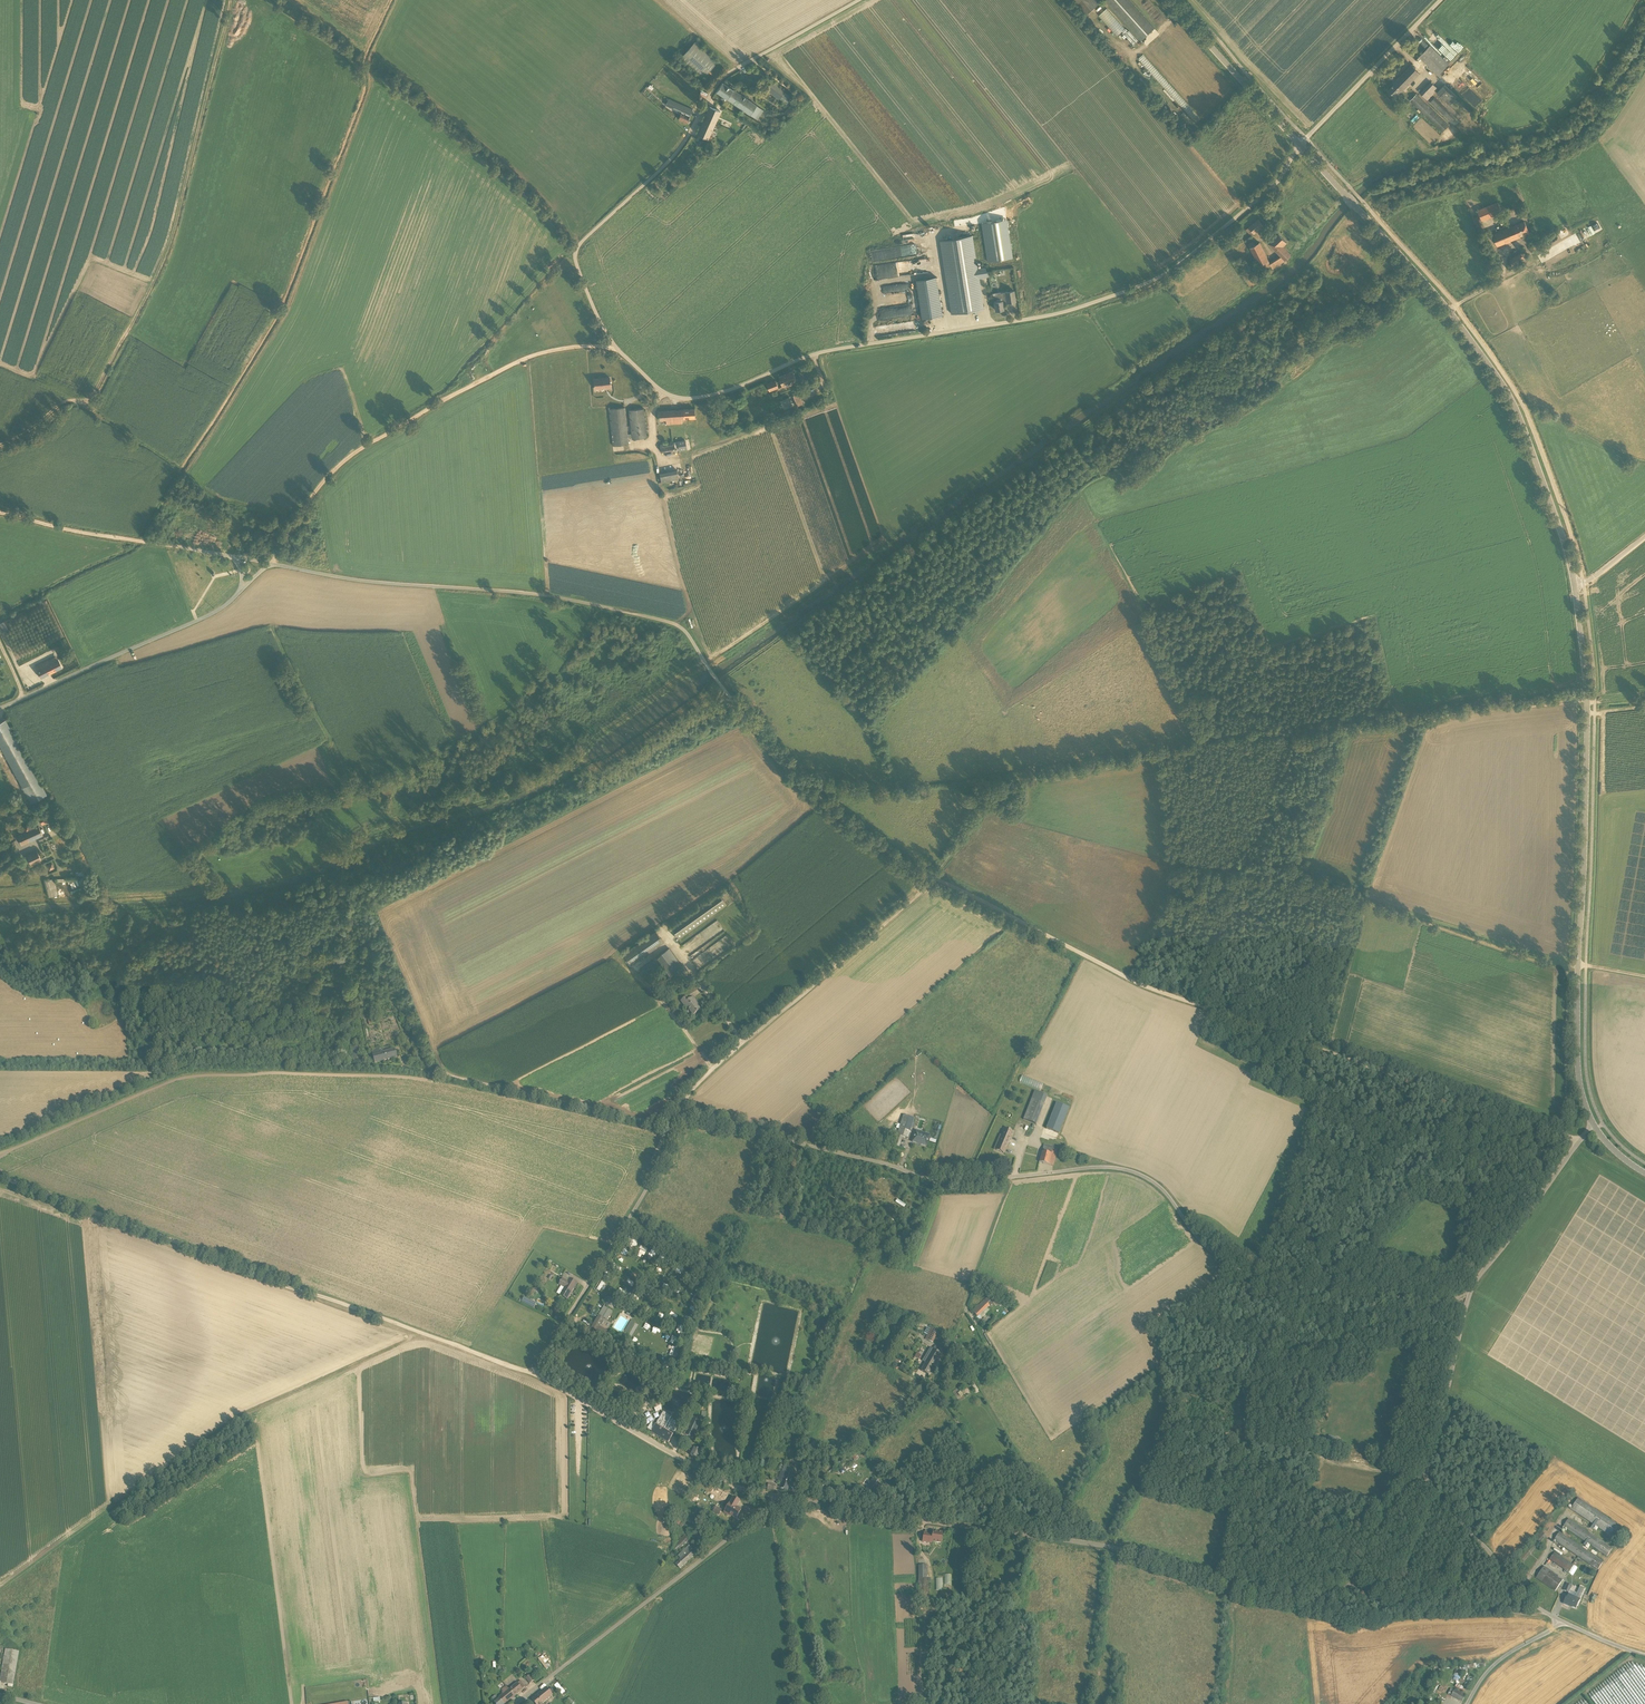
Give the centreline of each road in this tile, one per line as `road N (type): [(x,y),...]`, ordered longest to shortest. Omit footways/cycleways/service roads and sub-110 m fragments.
road 1 (unclassified): [(1468,1296),(1421,1301),(1326,1279),(1245,1275),(1212,1259),(1163,1191),(1119,1170),(946,1181),(684,1115)]
road 2 (track): [(719,683),(1290,280),(1359,210)]
road 3 (unclassified): [(614,347),(663,395),(699,400),(837,351),(1072,311),(1169,273),(1272,190),(1300,145)]
road 4 (track): [(0,903),(156,896),(297,871),(534,783),(703,661)]
road 5 (track): [(932,879),(1010,783),(1105,771),(1220,739),(1371,730),(1586,700)]
road 6 (unclassified): [(782,1497),(1111,1547),(1234,1581),(1330,1593),(1359,1580),(1418,1483)]
road 7 (track): [(0,1175),(546,1378)]
road 8 (unclassified): [(782,1497),(716,1478),(543,1373),(543,1359),(655,1184),(678,1131)]
road 9 (tertiary): [(1597,1130),(1579,1079),(1577,1030),(1586,700),(1575,586)]
road 10 (track): [(0,445),(64,401),(86,409),(168,258),(231,0)]
road 11 (tertiary): [(1575,586),(1545,487),(1499,380),(1300,145)]
road 12 (track): [(0,1588),(242,1413),(421,1332)]
road 13 (unclassified): [(614,347),(574,259),(577,248),(673,158),(733,72),(859,0)]
road 14 (unclassified): [(716,679),(682,629),(661,620),(546,596),(368,582),(272,564)]
road 15 (track): [(614,347),(519,362),(370,445),(315,493),(272,564)]
road 16 (track): [(1194,864),(1358,900),(1577,962)]
road 17 (track): [(1508,1116),(1159,993)]
road 18 (unclassified): [(518,1703),(782,1497)]
road 19 (track): [(932,879),(811,792),(719,683)]
road 20 (unclassified): [(678,1131),(413,1068)]
road 21 (unclassified): [(241,591),(197,621),(0,707)]
road 22 (track): [(1159,993),(932,879)]
road 23 (track): [(748,1040),(932,879)]
road 24 (track): [(1508,1116),(1442,1157),(1330,1280)]
road 25 (unclassified): [(1468,1296),(1579,1141),(1597,1130)]
road 26 (unclassified): [(1300,145),(1442,0)]
road 27 (unclassified): [(1561,1622),(1418,1483)]
road 28 (track): [(1354,1586),(1548,1616)]
road 29 (tertiary): [(1300,145),(1169,0)]
road 30 (unclassified): [(1418,1483),(1433,1452),(1468,1296)]
road 31 (track): [(0,514),(180,548)]
road 32 (track): [(920,1388),(795,1499)]
road 33 (track): [(1198,745),(1136,624),(1139,606)]
road 34 (track): [(1644,468),(1523,406),(1516,411)]
road 35 (track): [(1012,1178),(965,1308)]
road 36 (track): [(1156,757),(1165,857),(1194,864)]
road 37 (track): [(273,627),(330,743)]
road 38 (unclassified): [(1470,1703),(1491,1669),(1561,1622)]

